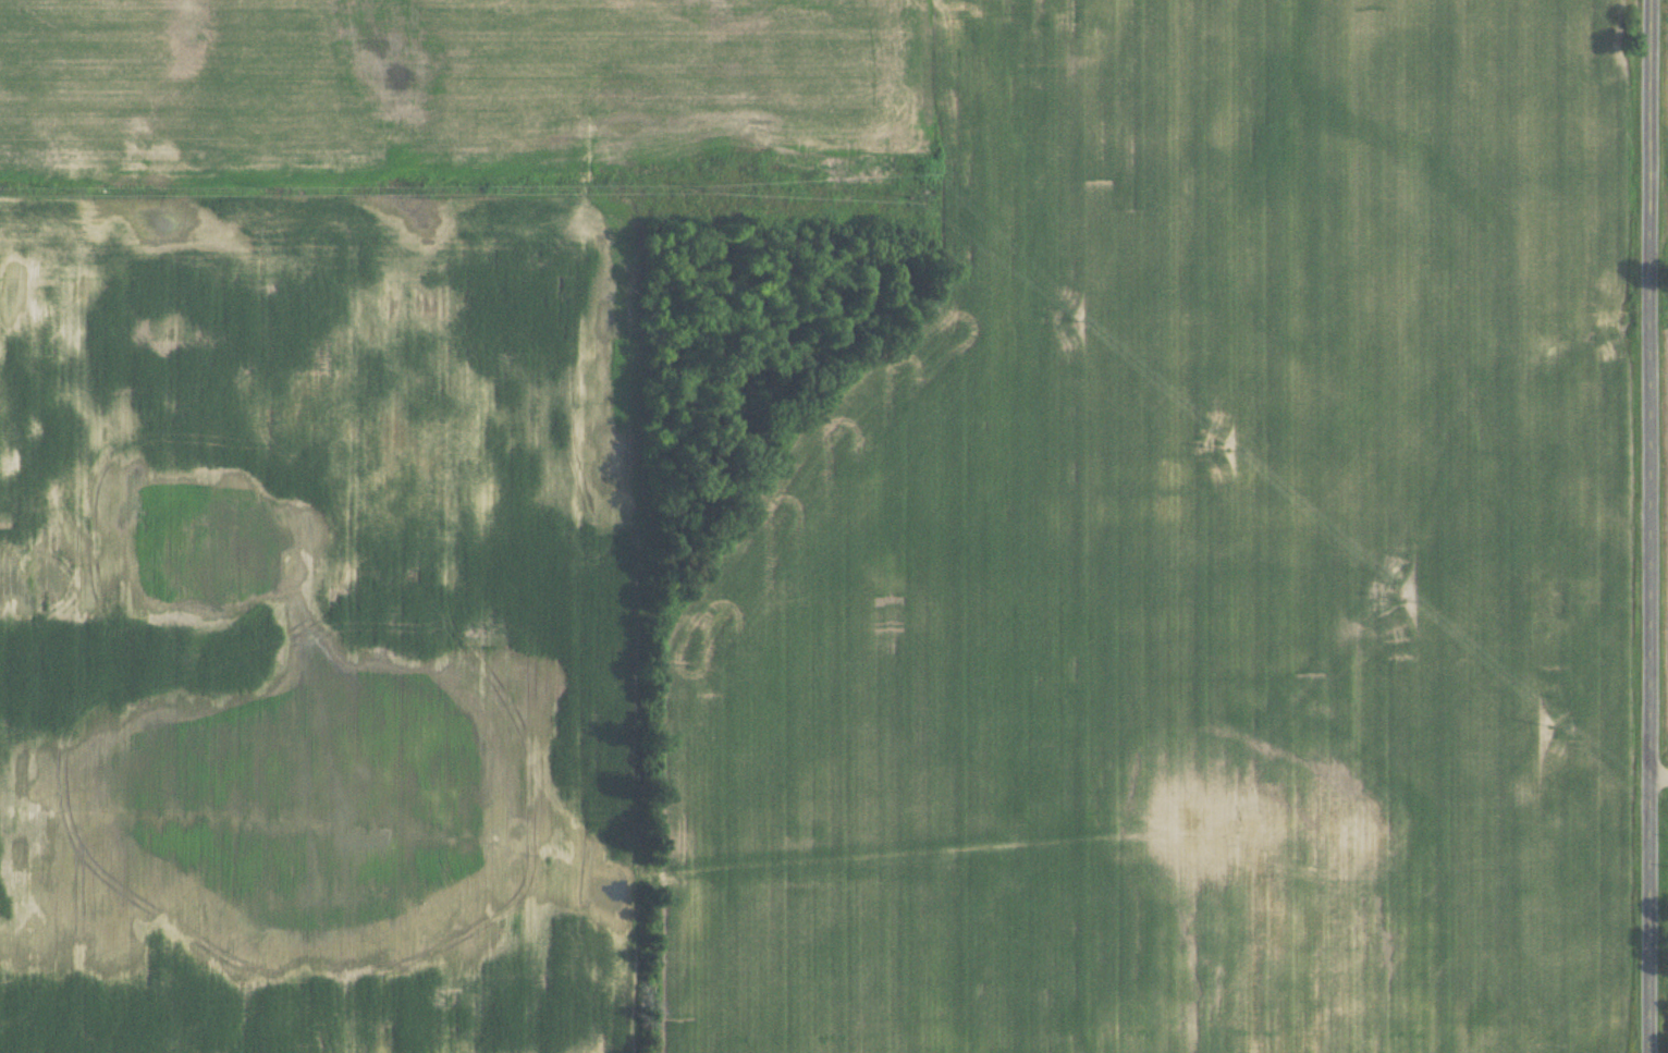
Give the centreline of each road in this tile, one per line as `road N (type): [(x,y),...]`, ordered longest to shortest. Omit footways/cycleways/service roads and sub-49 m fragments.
road 1 (residential): [(1653,0),(1651,1052)]

